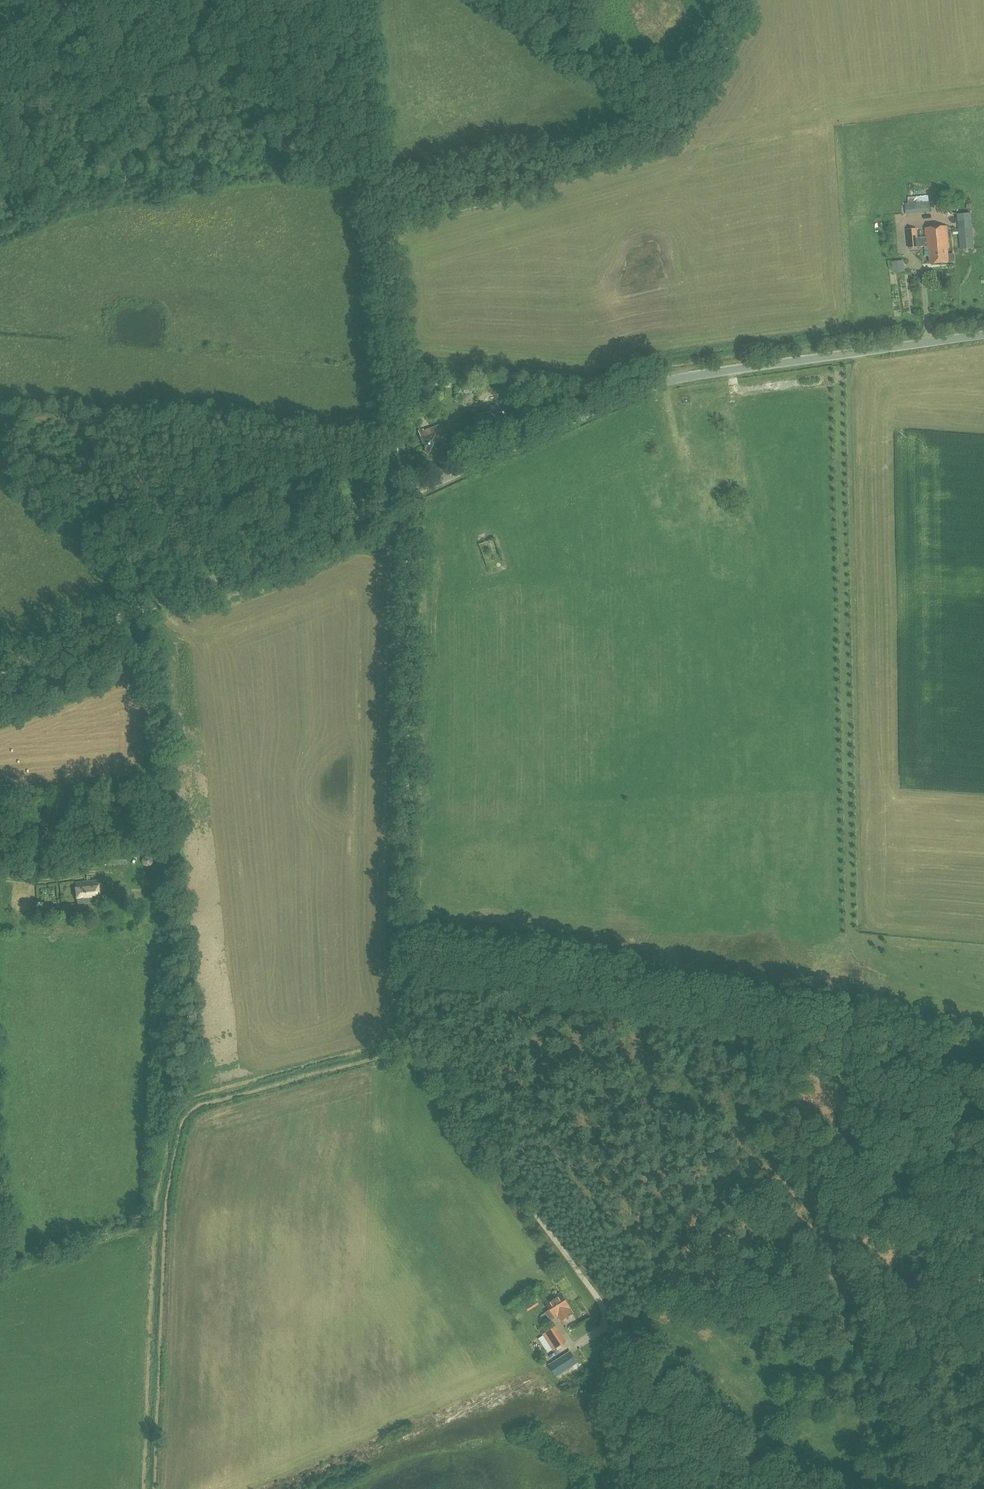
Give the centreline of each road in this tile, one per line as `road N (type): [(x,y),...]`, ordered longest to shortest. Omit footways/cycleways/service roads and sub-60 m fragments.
road 1 (track): [(411,493),(402,972),(414,1018),(470,1126),(618,1325),(772,1488)]
road 2 (unclassified): [(411,493),(651,385),(983,336)]
road 3 (unclassified): [(348,0),(411,493)]
road 4 (unclassified): [(0,667),(411,493)]

